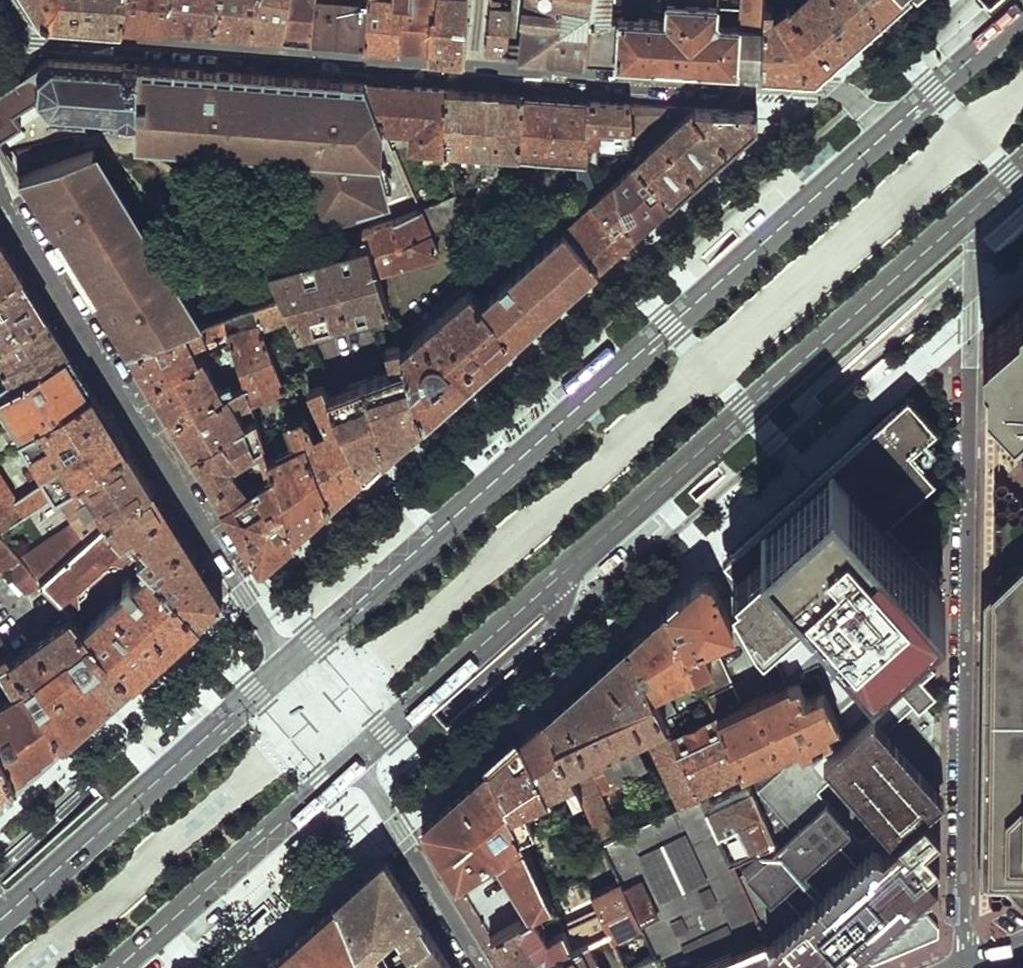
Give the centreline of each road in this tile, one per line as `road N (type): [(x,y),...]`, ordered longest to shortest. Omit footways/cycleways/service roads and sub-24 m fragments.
road 1 (primary): [(351,763),(976,208)]
road 2 (primary): [(889,132),(286,667)]
road 3 (residential): [(962,963),(976,208)]
road 4 (residential): [(0,193),(286,667)]
road 5 (residential): [(473,68),(27,40)]
road 6 (residential): [(889,132),(856,102),(819,88),(473,68)]
road 7 (primary): [(286,667),(0,920)]
road 8 (primary): [(117,967),(351,763)]
road 9 (residential): [(351,763),(483,967)]
road 10 (primary): [(1022,14),(889,132)]

